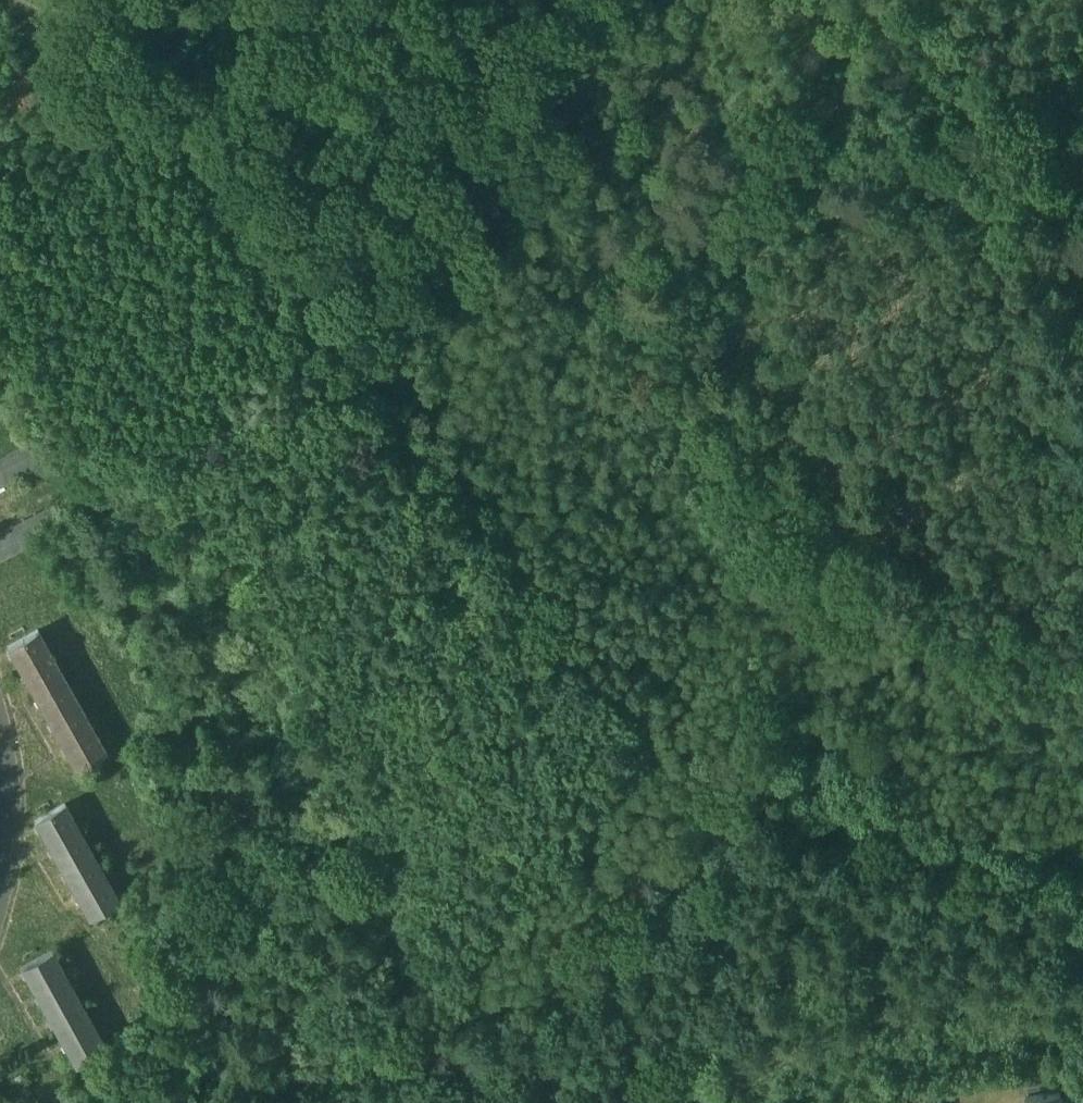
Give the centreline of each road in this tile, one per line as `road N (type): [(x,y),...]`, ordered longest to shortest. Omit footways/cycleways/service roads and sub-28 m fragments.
road 1 (track): [(348,336),(223,157),(0,2)]
road 2 (residential): [(0,979),(13,955),(31,844),(20,725),(0,677)]

